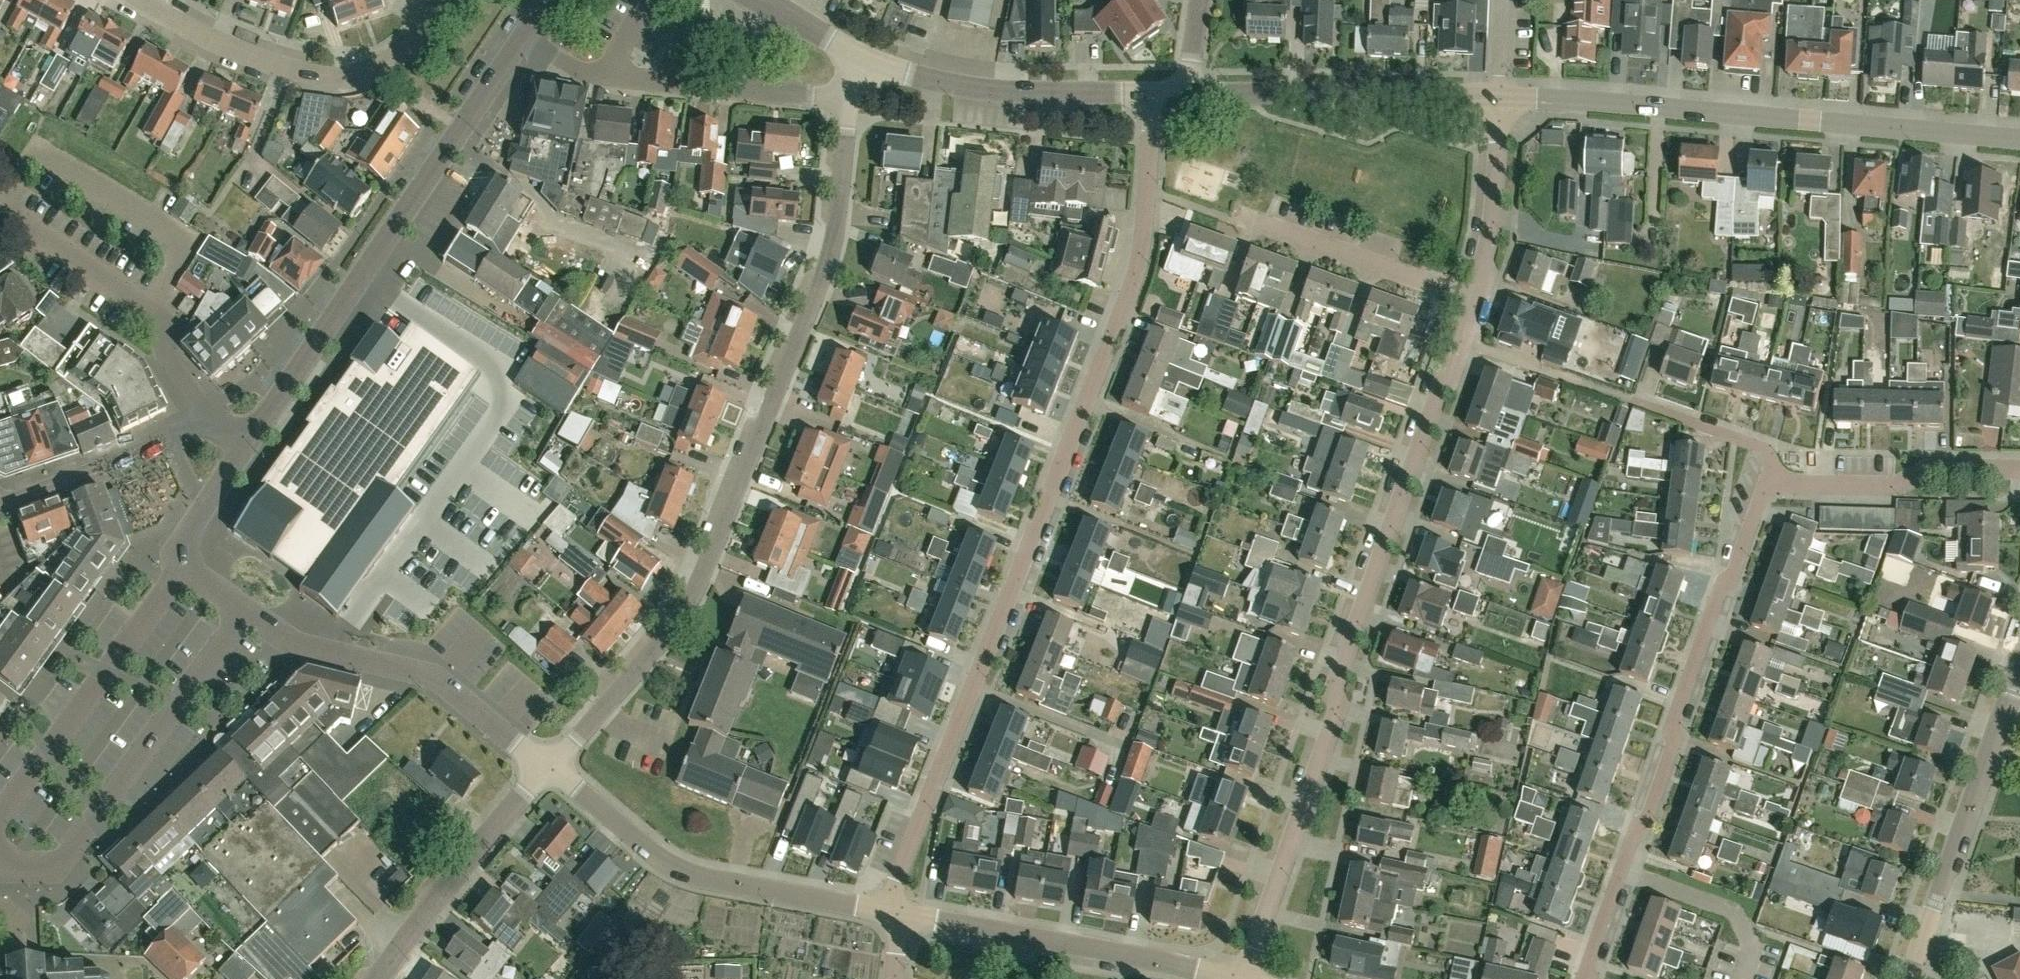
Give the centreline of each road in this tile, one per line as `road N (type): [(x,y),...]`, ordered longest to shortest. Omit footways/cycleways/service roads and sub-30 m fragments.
road 1 (residential): [(895,912),(896,879),(1132,282),(1152,115),(1173,93)]
road 2 (residential): [(549,768),(662,642),(699,584),(831,248),(849,102)]
road 3 (residential): [(1237,978),(1337,714),(1337,684),(1440,390),(1479,301)]
road 4 (residential): [(549,768),(435,679),(291,642),(177,564),(176,549),(244,450)]
road 5 (residential): [(1586,978),(1673,747),(1674,719),(1719,590),(1736,570),(1764,491),(1777,484)]
road 6 (tertiary): [(2019,138),(1502,98)]
road 7 (residential): [(244,450),(524,36)]
road 8 (residential): [(895,912),(681,871),(549,768)]
road 9 (residential): [(135,0),(245,55),(334,78),(401,56),(444,0)]
road 10 (residential): [(1235,978),(895,912)]
road 11 (residential): [(1908,978),(2019,668)]
road 12 (tertiary): [(1502,98),(1173,93)]
road 13 (tertiary): [(1173,93),(993,92),(864,59)]
road 14 (residential): [(379,978),(549,768)]
road 15 (residential): [(849,102),(600,77)]
road 16 (residential): [(1777,484),(1893,487),(1930,470),(2019,471)]
road 17 (residential): [(1479,301),(1251,222)]
road 18 (residential): [(219,432),(169,435),(0,503)]
road 19 (residential): [(1479,301),(1502,98)]
road 20 (residential): [(1777,484),(1760,448),(1641,405)]

